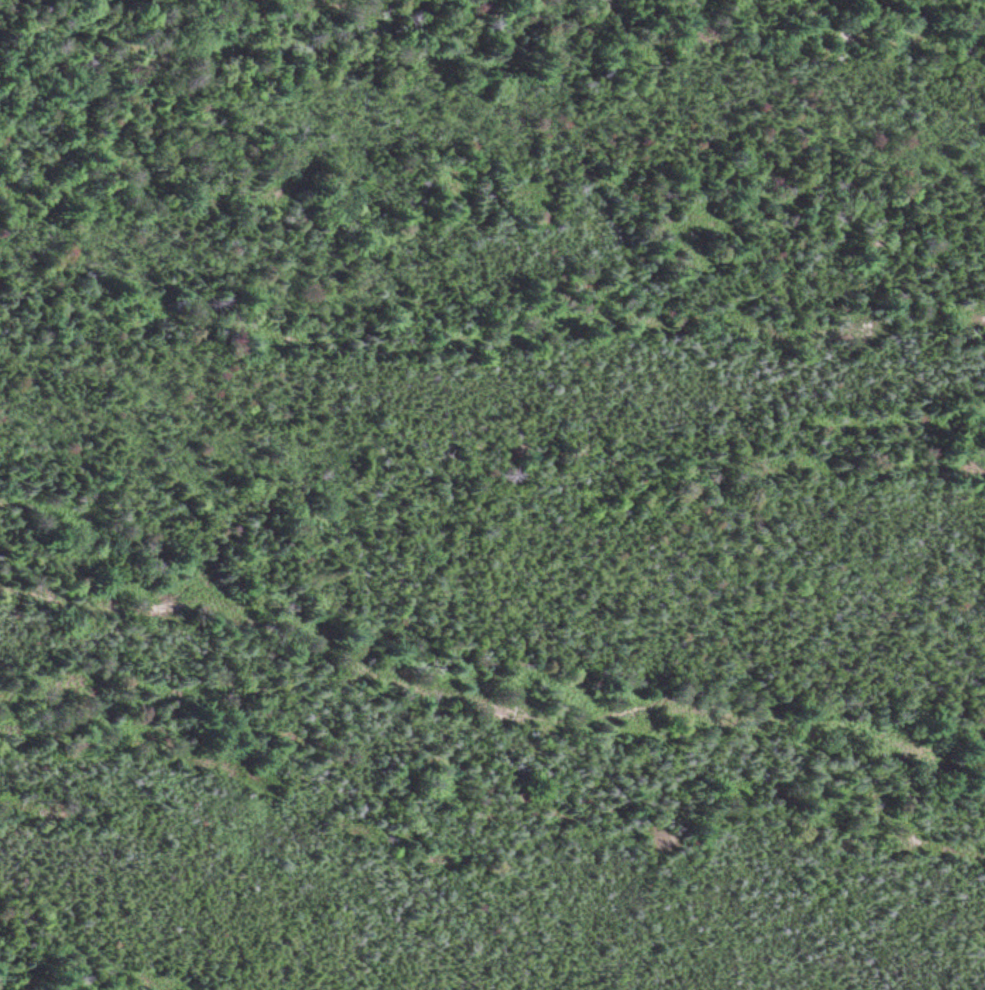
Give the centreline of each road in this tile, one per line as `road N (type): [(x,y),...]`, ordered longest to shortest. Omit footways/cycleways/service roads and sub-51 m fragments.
road 1 (track): [(0,589),(24,598),(210,607),(271,619),(358,671),(565,722),(696,706),(886,739),(984,738)]

